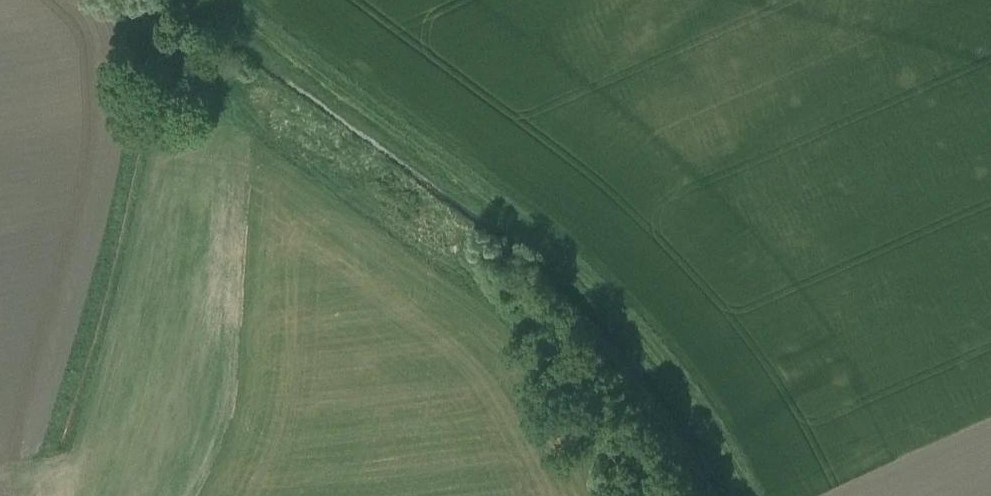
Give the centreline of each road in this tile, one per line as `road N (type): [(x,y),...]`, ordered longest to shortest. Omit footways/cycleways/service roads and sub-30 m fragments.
road 1 (track): [(217,0),(573,267),(667,364),(748,495)]

